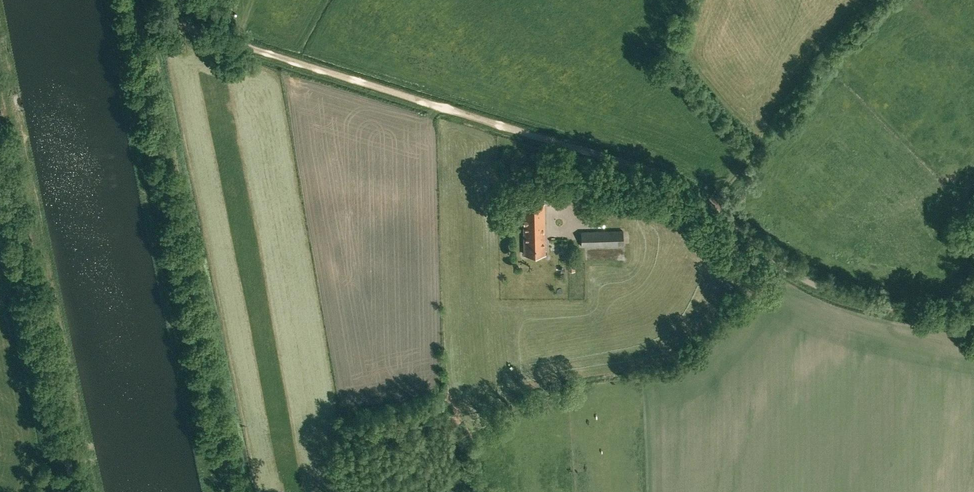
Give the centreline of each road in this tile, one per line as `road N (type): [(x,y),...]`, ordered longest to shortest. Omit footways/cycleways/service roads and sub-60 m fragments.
road 1 (track): [(768,257),(661,176),(138,18)]
road 2 (track): [(138,18),(244,491)]
road 3 (unclassified): [(77,491),(0,136)]
road 4 (unclassified): [(973,327),(828,291),(768,257)]

